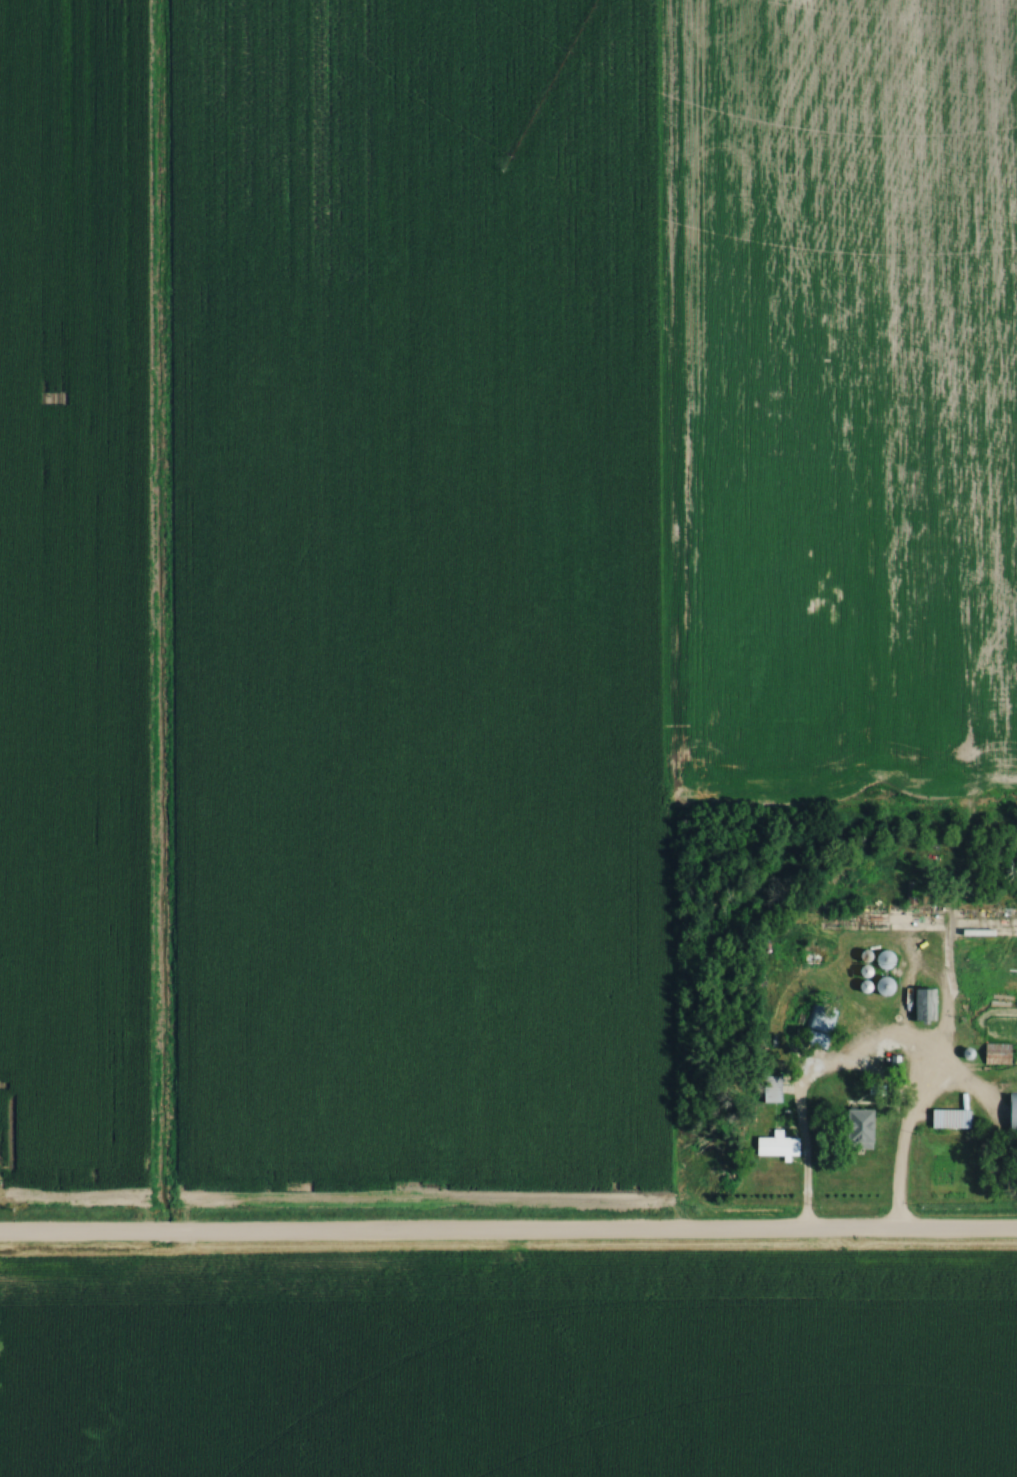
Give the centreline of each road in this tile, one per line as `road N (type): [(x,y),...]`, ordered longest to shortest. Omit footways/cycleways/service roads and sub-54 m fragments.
road 1 (residential): [(0,1239),(1016,1235)]

